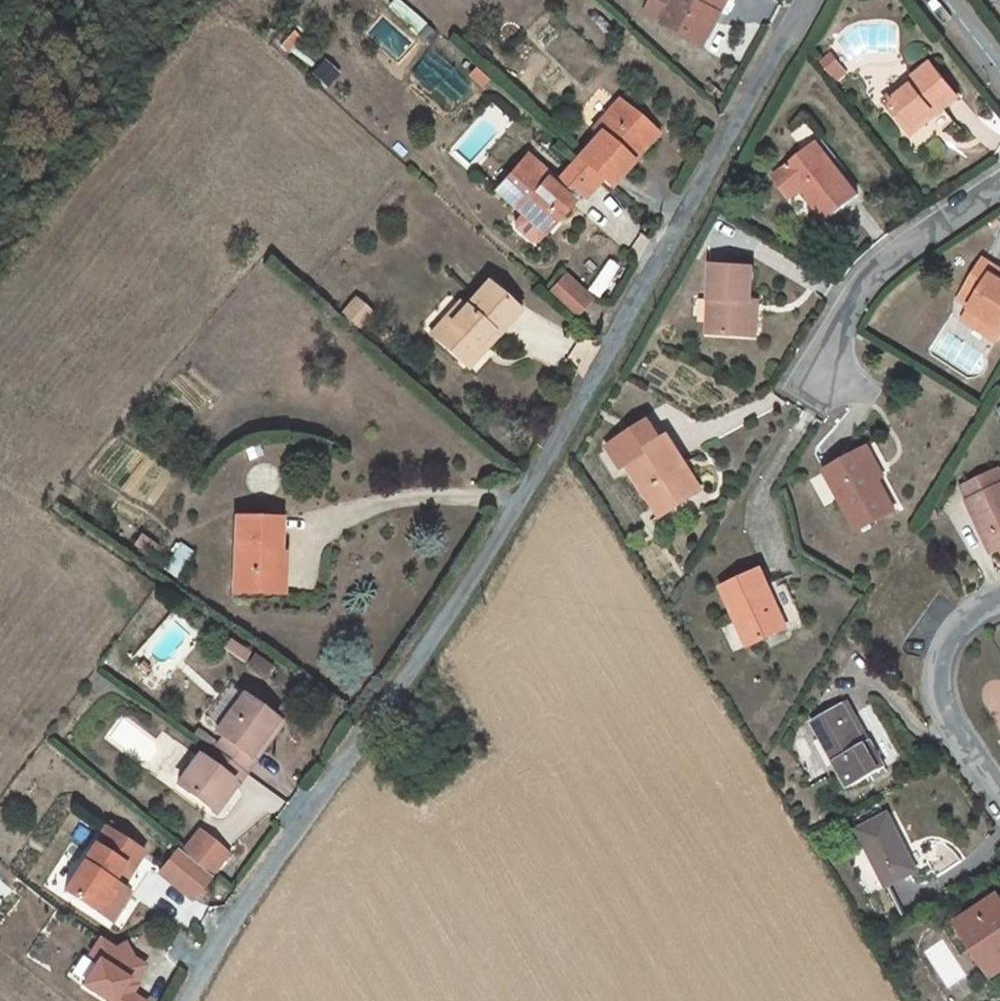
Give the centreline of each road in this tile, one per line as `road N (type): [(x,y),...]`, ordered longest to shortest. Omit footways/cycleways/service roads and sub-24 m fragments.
road 1 (unclassified): [(808,0),(497,537),(360,746),(282,844),(188,1000)]
road 2 (residential): [(999,189),(917,240),(859,289),(791,395)]
road 3 (residential): [(999,800),(933,699),(936,662),(953,628),(999,597)]

